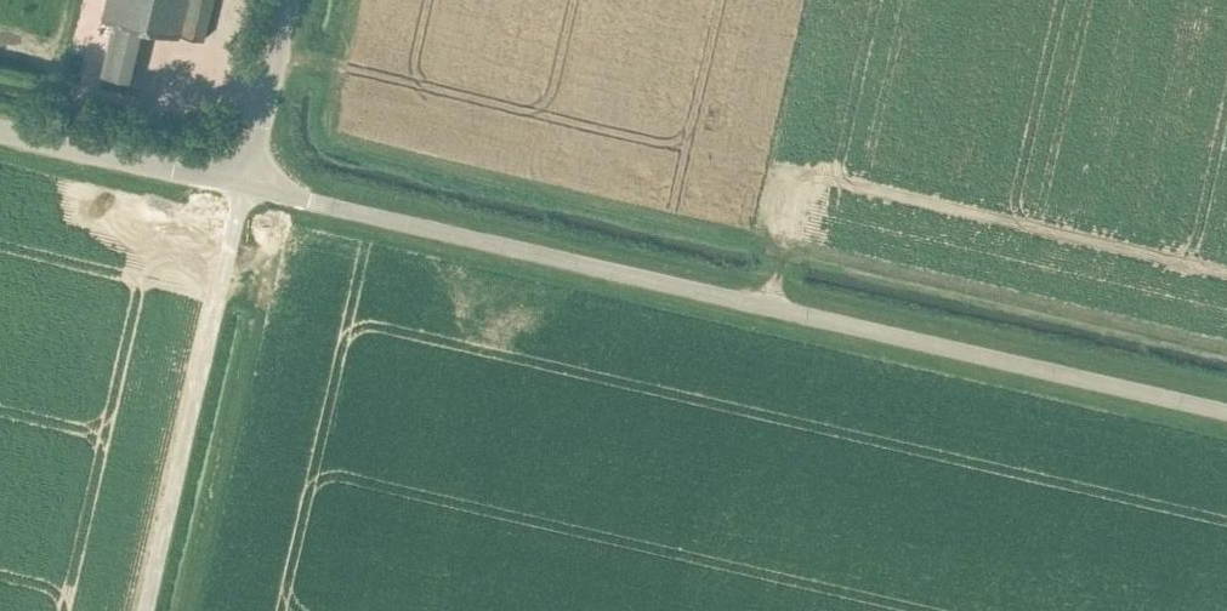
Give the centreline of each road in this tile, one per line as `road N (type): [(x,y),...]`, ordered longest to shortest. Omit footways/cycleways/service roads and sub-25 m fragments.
road 1 (unclassified): [(1226,412),(243,186)]
road 2 (track): [(275,57),(800,175),(769,306)]
road 3 (track): [(145,610),(243,186)]
road 4 (unclassified): [(243,186),(0,130)]
road 5 (unclassified): [(243,186),(288,0)]

